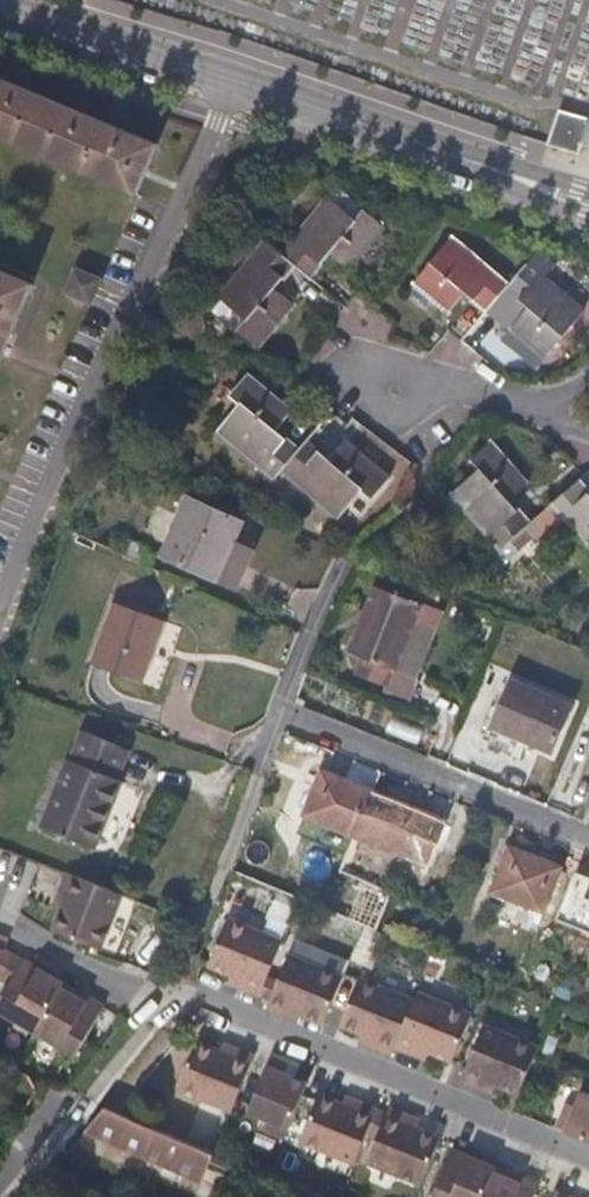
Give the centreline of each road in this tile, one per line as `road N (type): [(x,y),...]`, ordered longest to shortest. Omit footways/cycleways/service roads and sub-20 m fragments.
road 1 (residential): [(0,8),(588,202)]
road 2 (residential): [(167,992),(588,1158)]
road 3 (residential): [(588,841),(286,716)]
road 4 (residential): [(167,992),(0,925)]
road 5 (residential): [(352,573),(324,607),(286,716)]
road 6 (residential): [(87,1100),(15,1196)]

